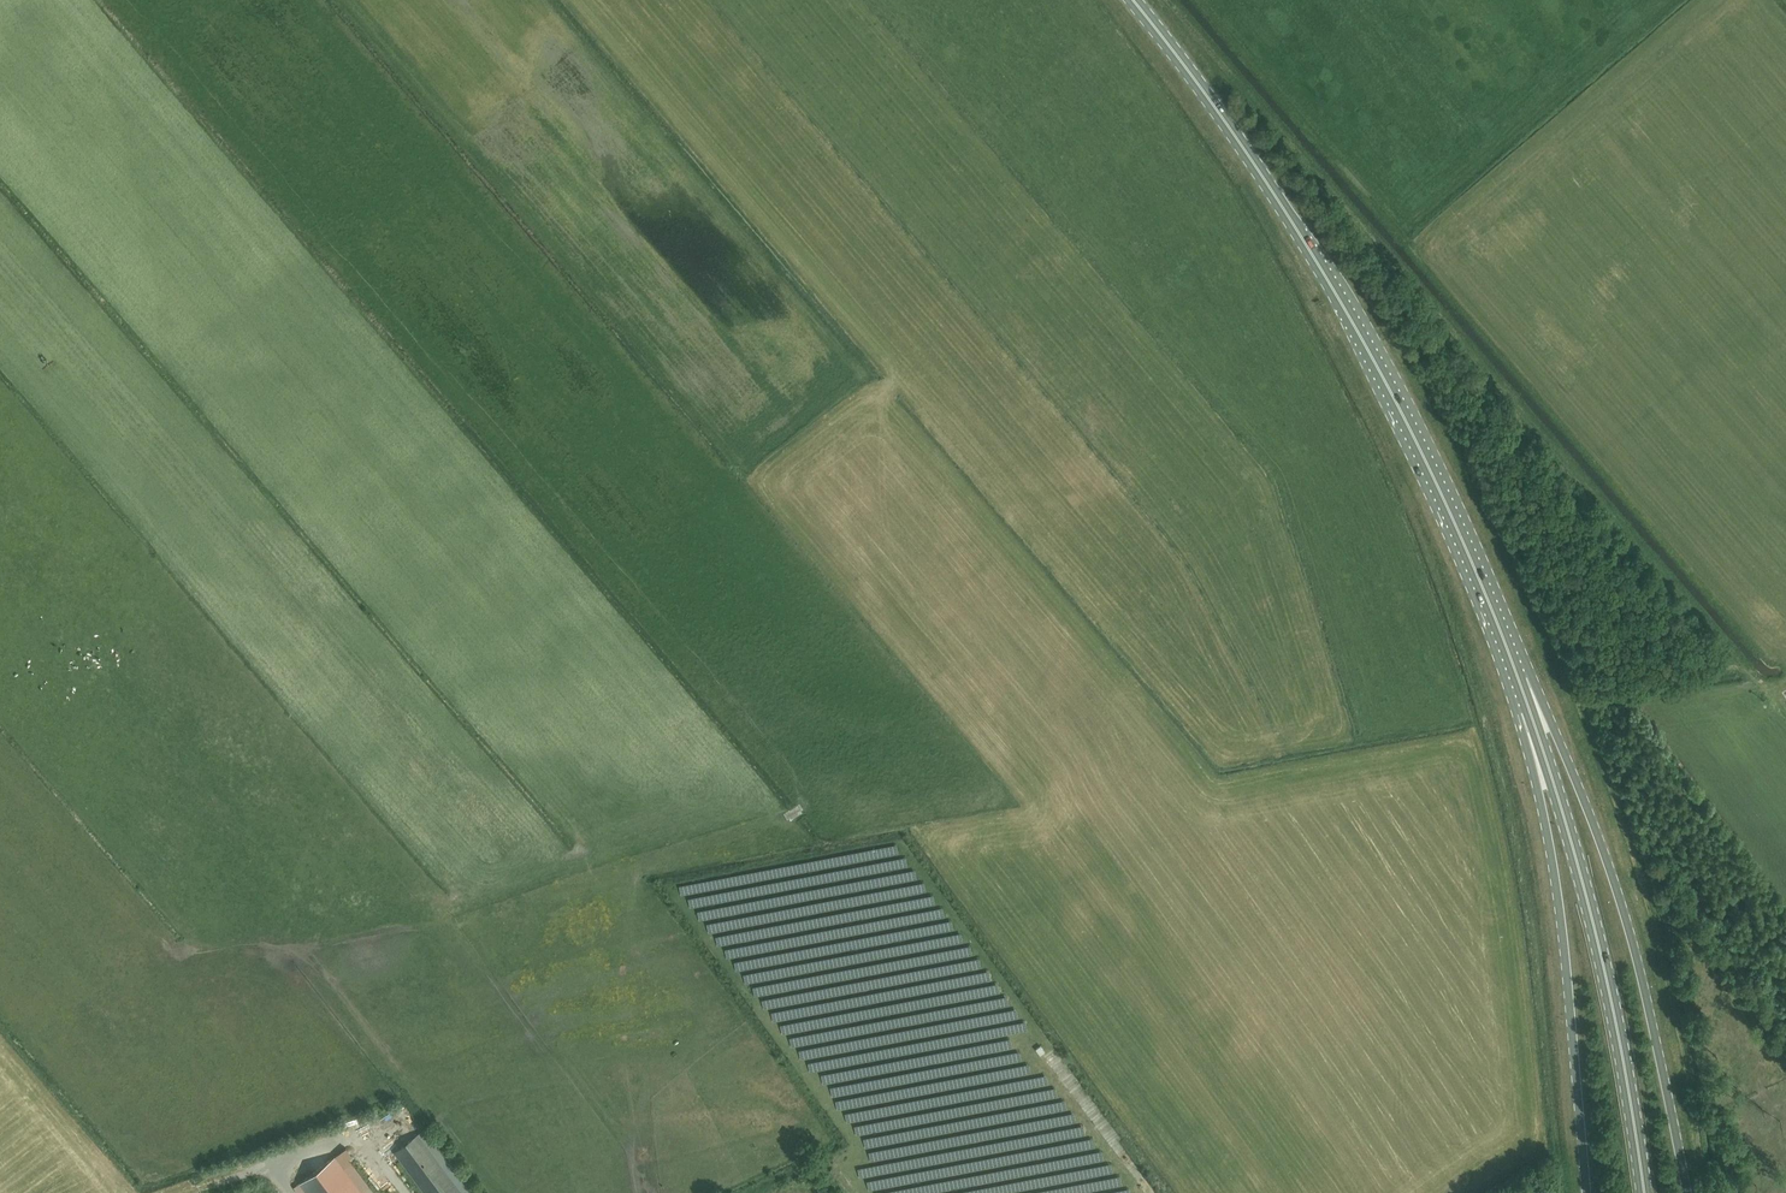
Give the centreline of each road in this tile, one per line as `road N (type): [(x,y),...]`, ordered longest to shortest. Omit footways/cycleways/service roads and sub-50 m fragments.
road 1 (primary): [(1519,680),(1452,513),(1350,315),(1245,146),(1134,0)]
road 2 (primary): [(1687,1192),(1616,887),(1568,758),(1519,680)]
road 3 (primary): [(1644,1192),(1594,927),(1519,680)]
road 4 (primary): [(1519,680),(1564,943),(1587,1192)]

